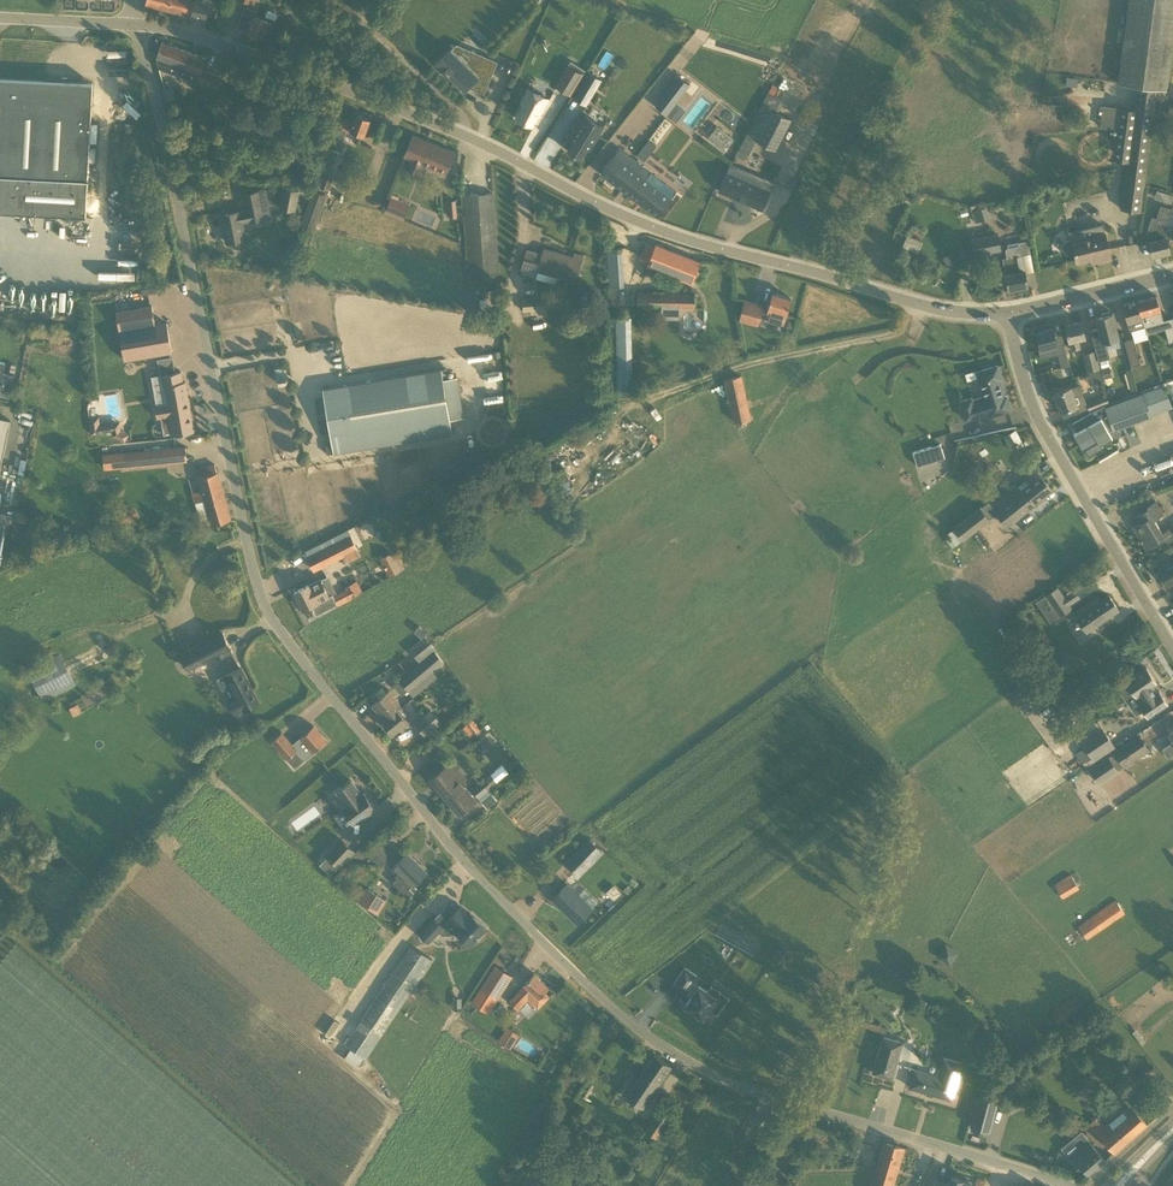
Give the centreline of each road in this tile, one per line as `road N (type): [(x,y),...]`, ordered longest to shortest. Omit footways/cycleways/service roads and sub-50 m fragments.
road 1 (residential): [(1070,1185),(765,1096),(696,1066),(614,1009),(448,842),(263,602),(137,26)]
road 2 (residential): [(1010,313),(934,309),(668,233),(301,64),(137,26)]
road 3 (residential): [(1172,650),(1037,417),(1010,313)]
road 4 (residential): [(1010,313),(1172,274)]
road 5 (unclassified): [(137,26),(0,19)]

